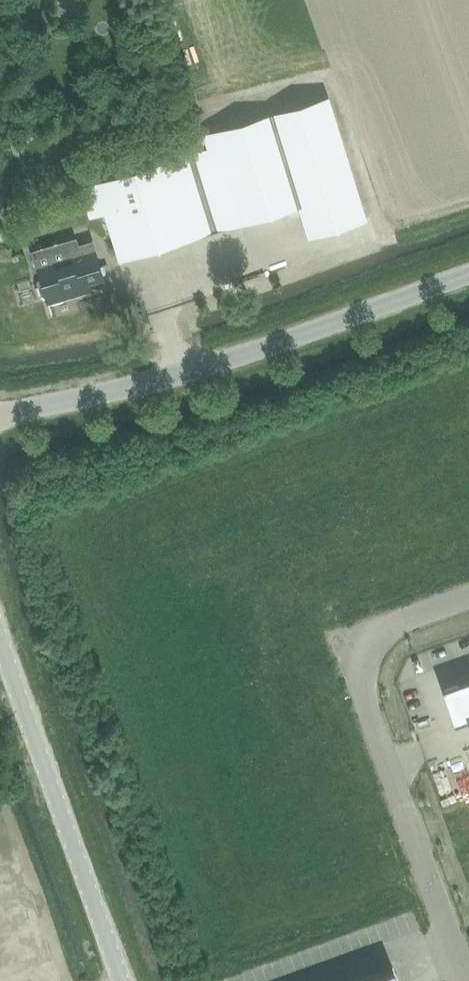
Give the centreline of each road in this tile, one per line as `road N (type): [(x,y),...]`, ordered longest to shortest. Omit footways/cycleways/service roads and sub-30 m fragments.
road 1 (unclassified): [(0,417),(185,371),(468,270)]
road 2 (unclassified): [(468,598),(374,635),(358,667),(468,980)]
road 3 (unclassified): [(123,980),(0,636)]

